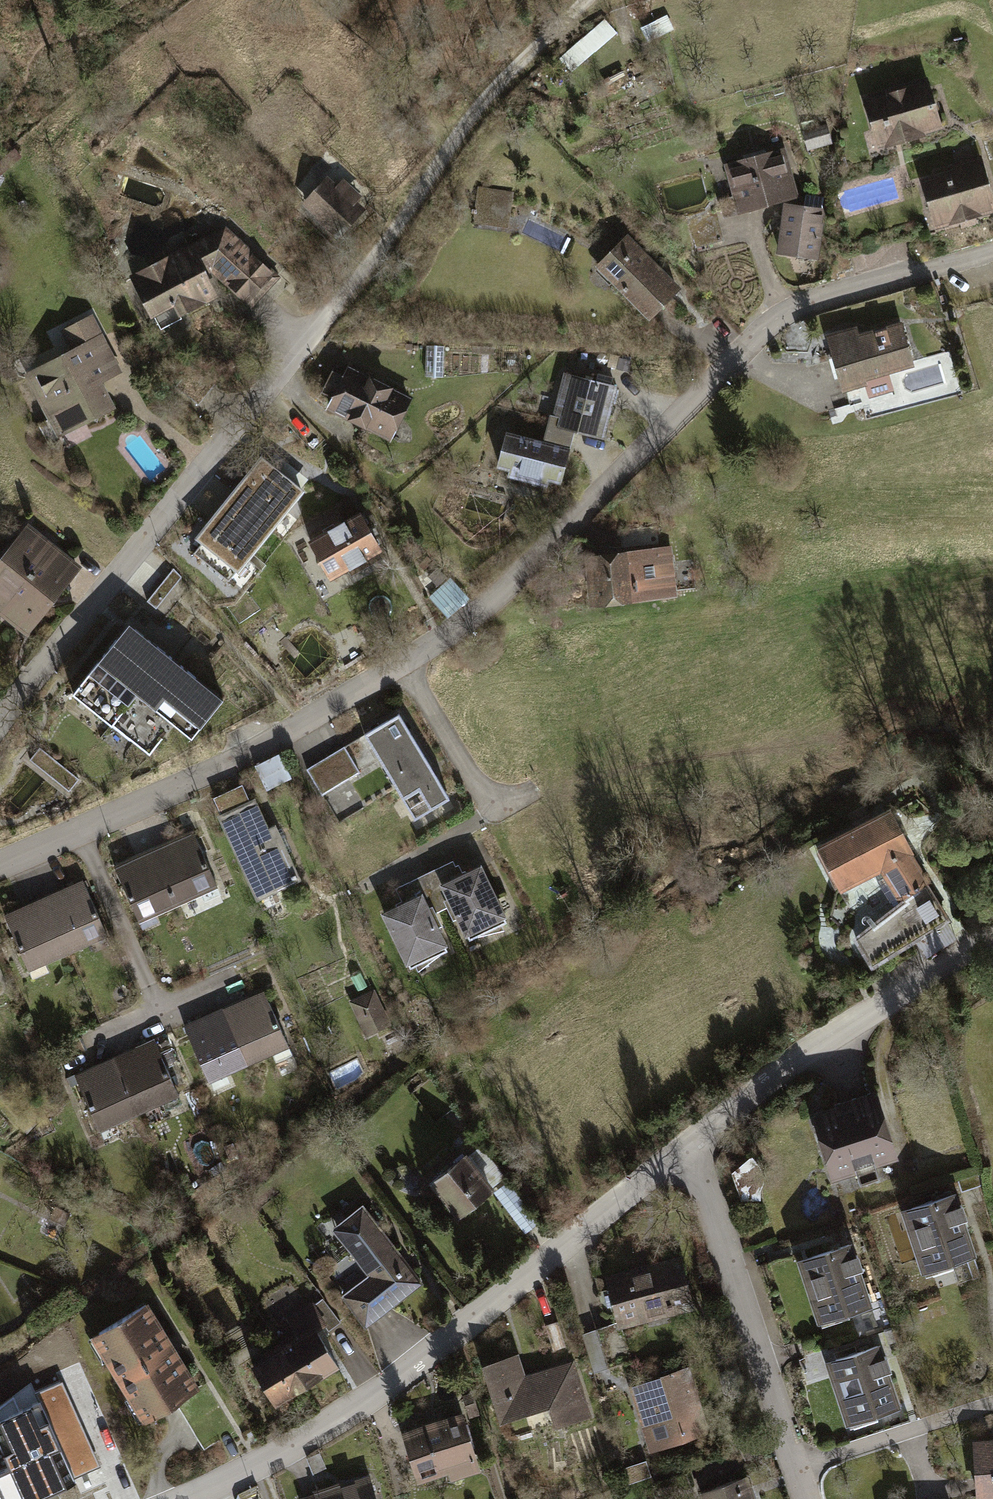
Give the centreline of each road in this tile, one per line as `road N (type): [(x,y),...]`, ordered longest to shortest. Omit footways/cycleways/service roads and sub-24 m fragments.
road 1 (residential): [(408,670),(490,611),(756,338),(804,303),(992,256)]
road 2 (residential): [(196,1498),(369,1399),(688,1144)]
road 3 (residential): [(0,722),(308,334)]
road 4 (residential): [(0,865),(268,745),(408,670)]
road 5 (residential): [(688,1144),(804,1498)]
road 6 (residential): [(688,1144),(992,936)]
road 7 (track): [(308,334),(392,233),(450,138)]
road 8 (residential): [(408,670),(497,811),(529,792)]
road 9 (track): [(450,138),(595,0)]

